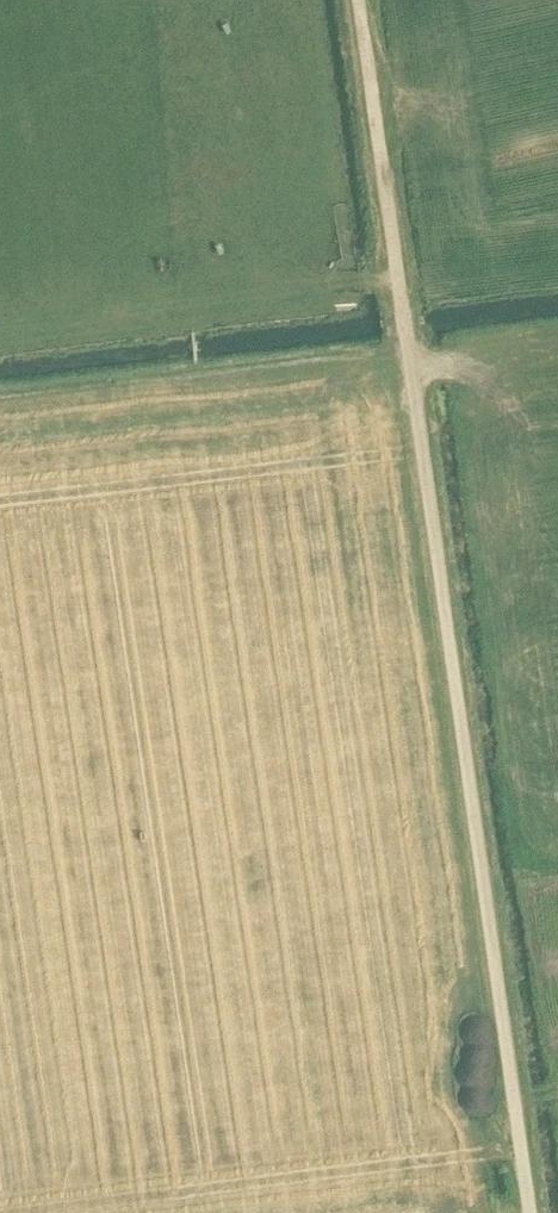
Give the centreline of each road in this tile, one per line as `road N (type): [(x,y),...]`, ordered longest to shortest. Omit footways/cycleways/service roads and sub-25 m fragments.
road 1 (unclassified): [(543,1212),(366,0)]

